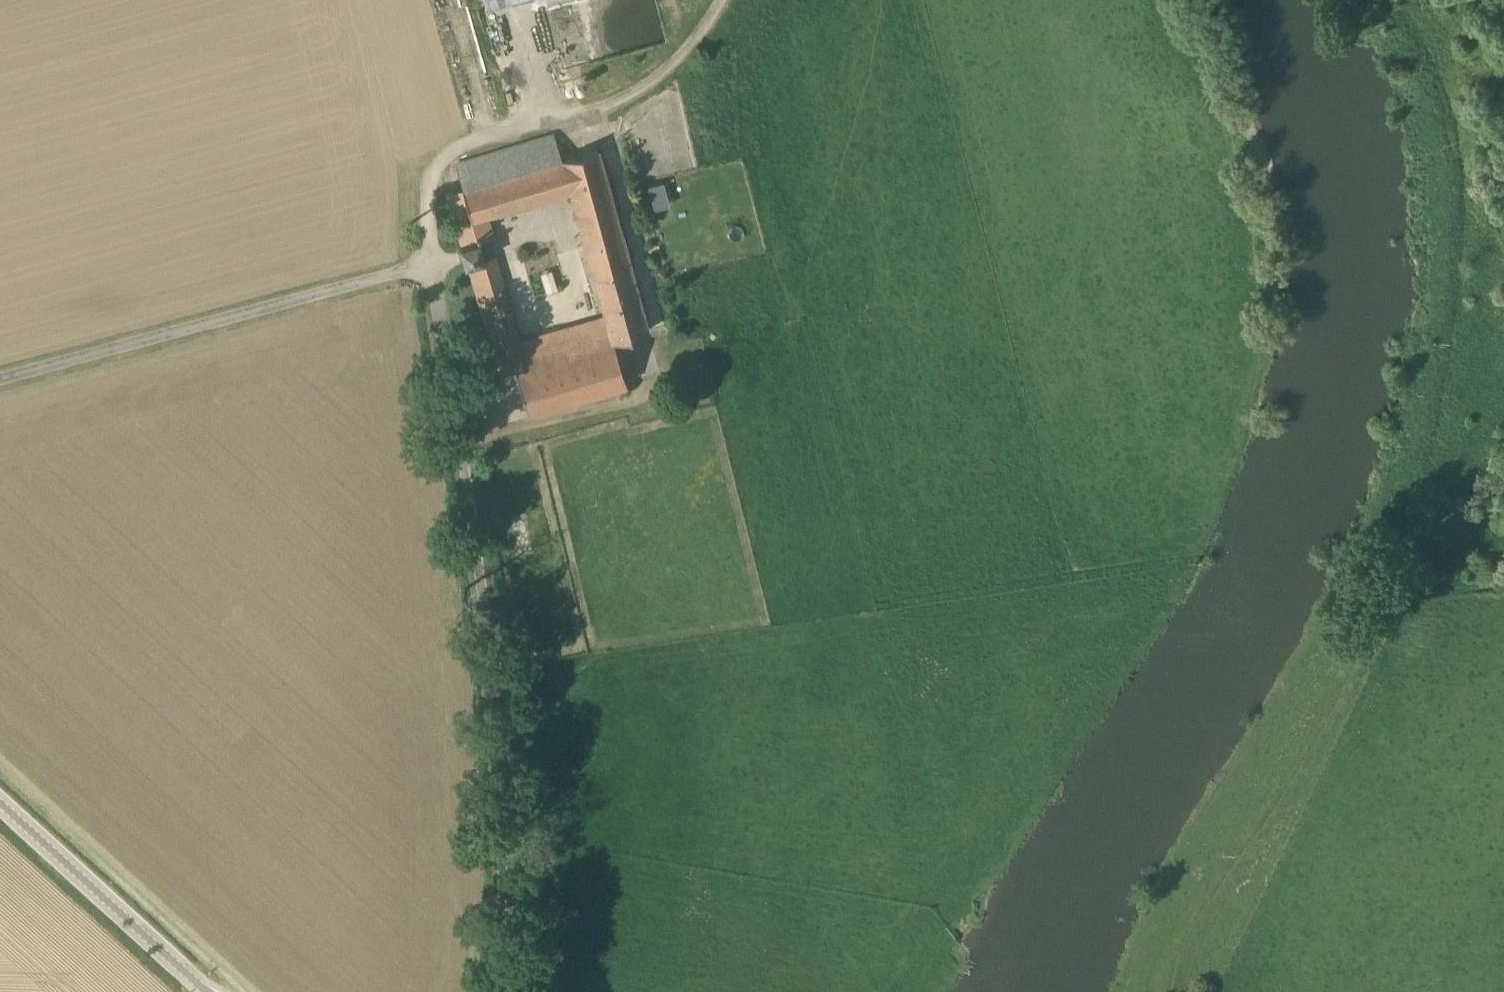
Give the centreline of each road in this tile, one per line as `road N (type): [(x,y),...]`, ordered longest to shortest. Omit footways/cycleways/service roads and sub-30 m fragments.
road 1 (track): [(721,0),(661,76),(628,99),(470,146),(438,173),(428,208),(513,707),(519,894),(508,991)]
road 2 (unclassified): [(207,991),(0,802)]

